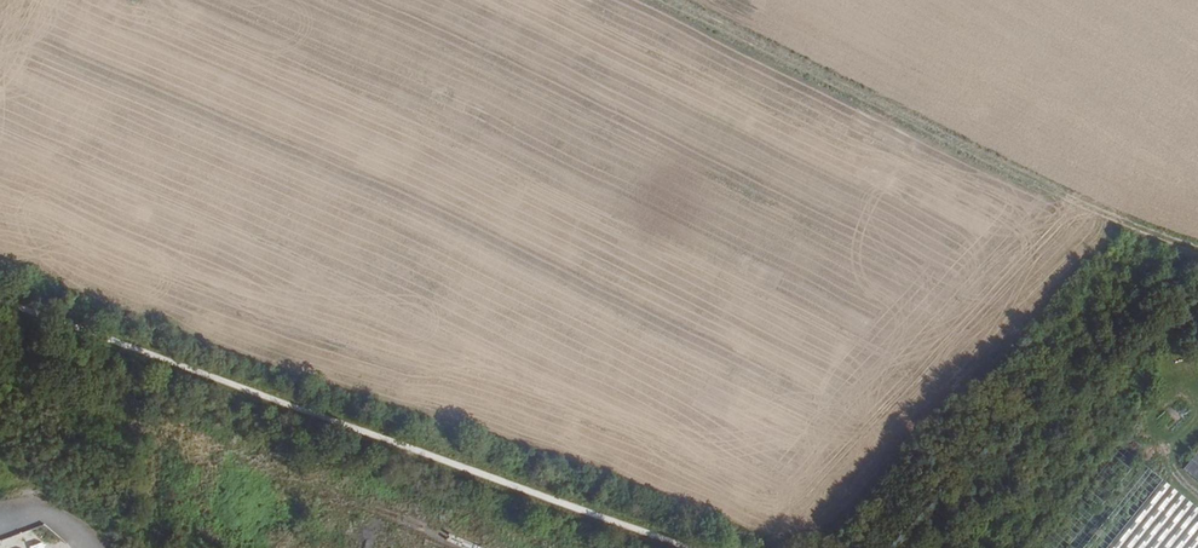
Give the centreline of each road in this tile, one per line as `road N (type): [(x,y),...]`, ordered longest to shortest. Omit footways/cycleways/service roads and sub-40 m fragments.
road 1 (track): [(1197,254),(658,0)]

